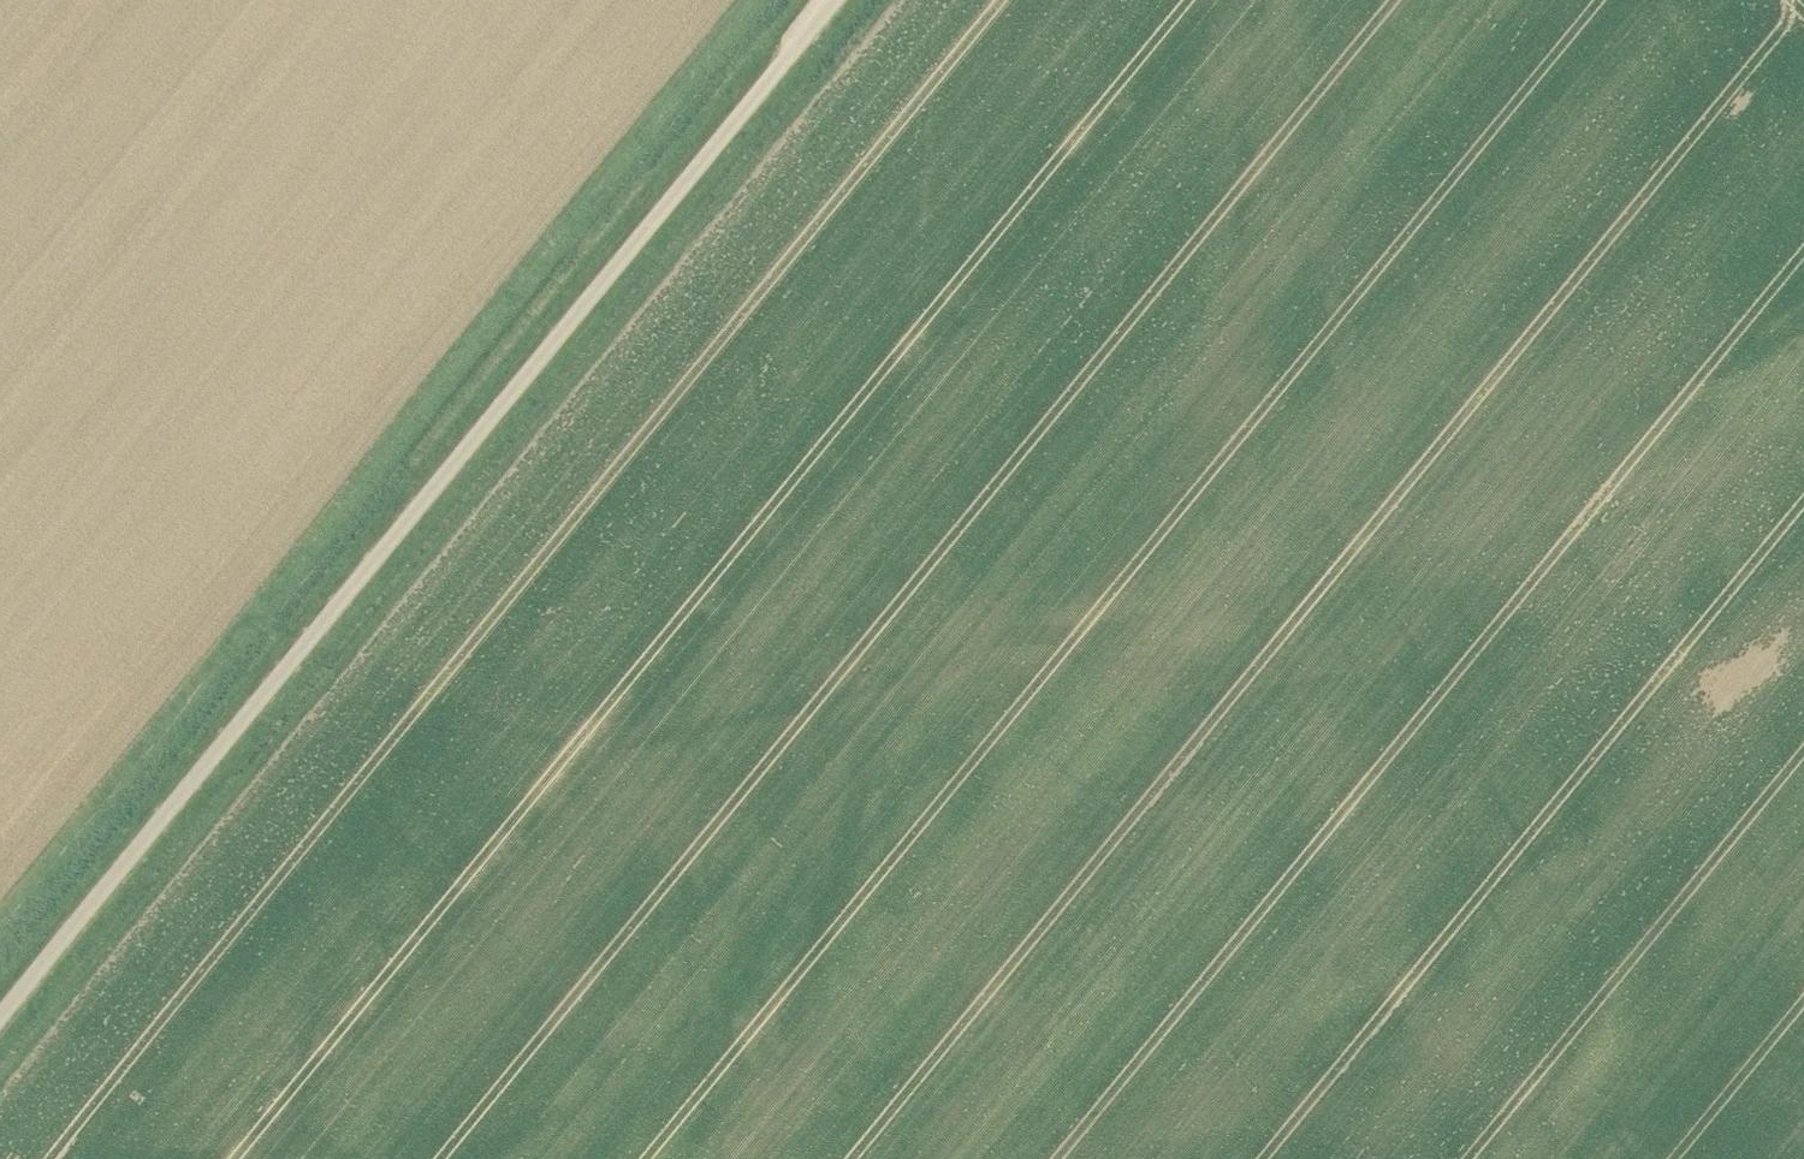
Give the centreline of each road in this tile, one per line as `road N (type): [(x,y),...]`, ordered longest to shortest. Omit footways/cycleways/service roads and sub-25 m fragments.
road 1 (unclassified): [(0,1023),(836,0)]

